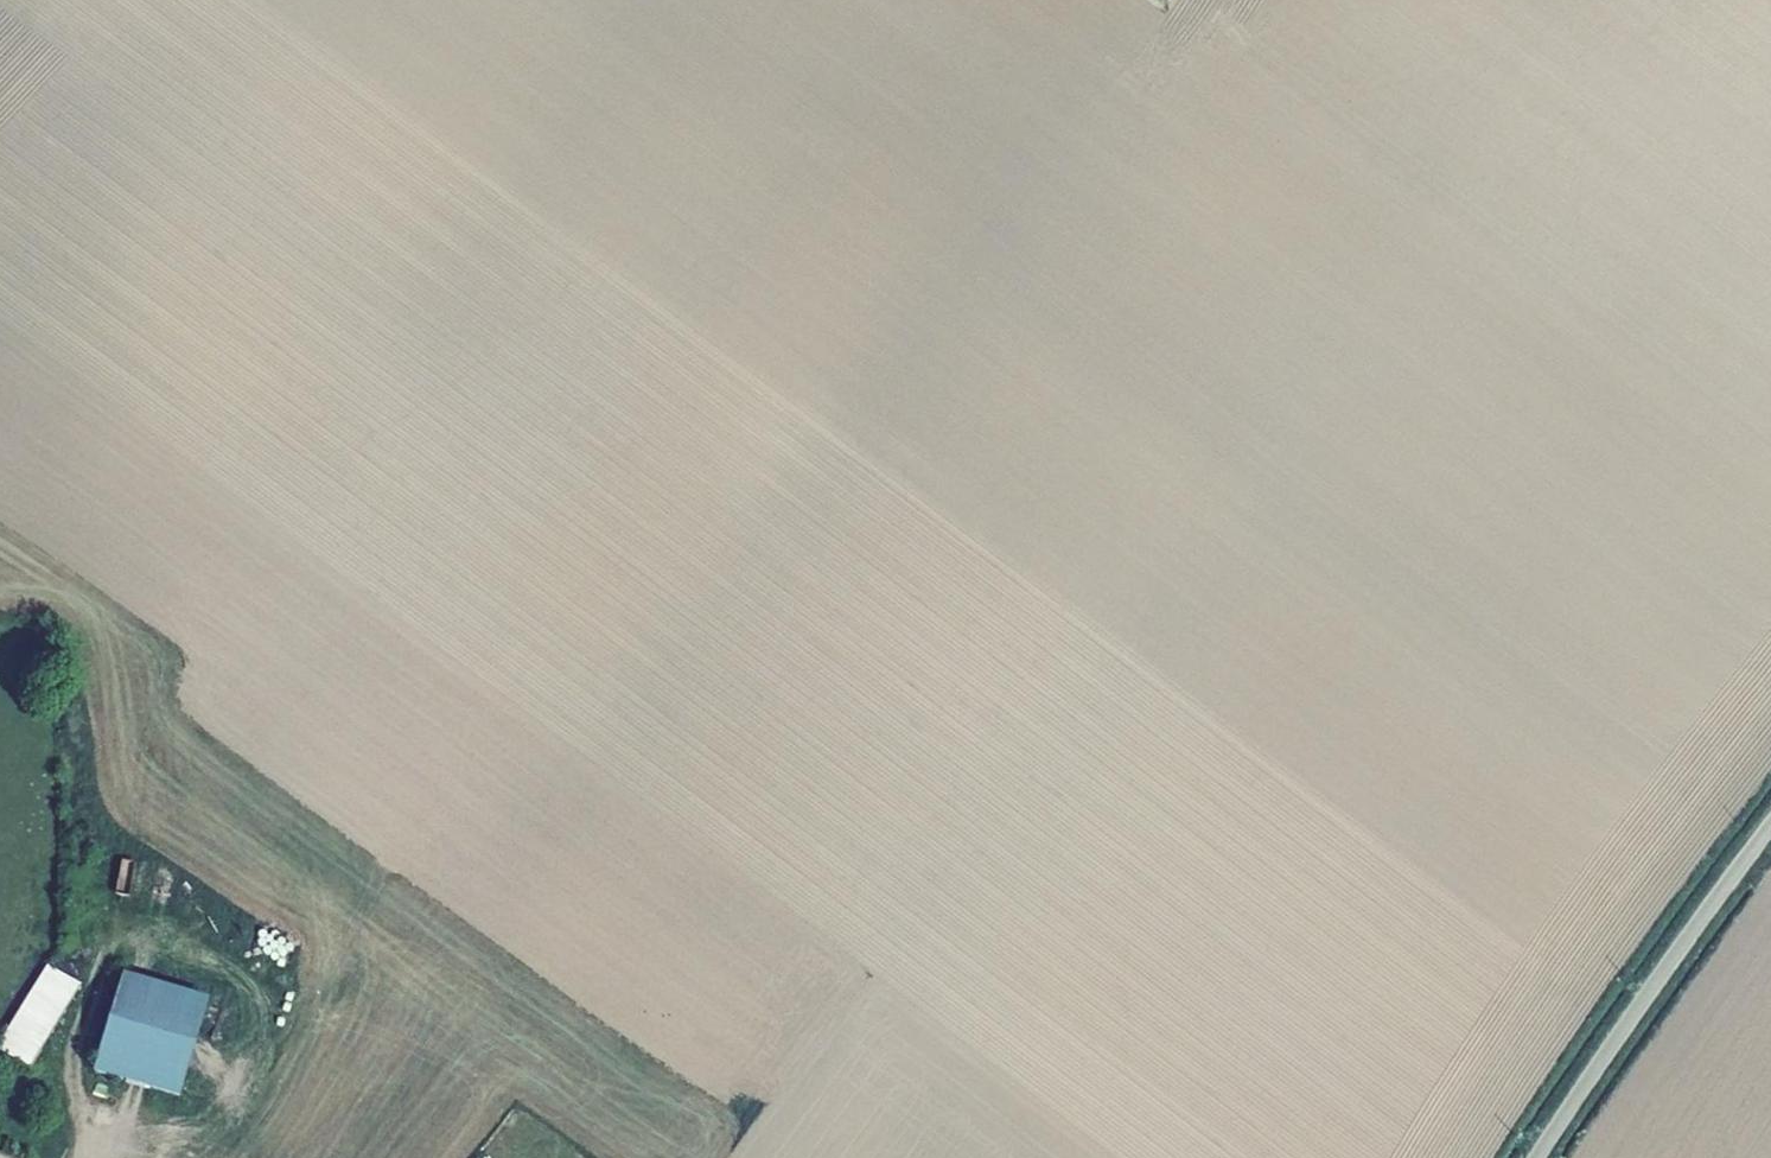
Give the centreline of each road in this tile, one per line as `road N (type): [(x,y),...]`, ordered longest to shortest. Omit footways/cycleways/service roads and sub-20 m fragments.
road 1 (unclassified): [(1770,826),(1534,1157)]

